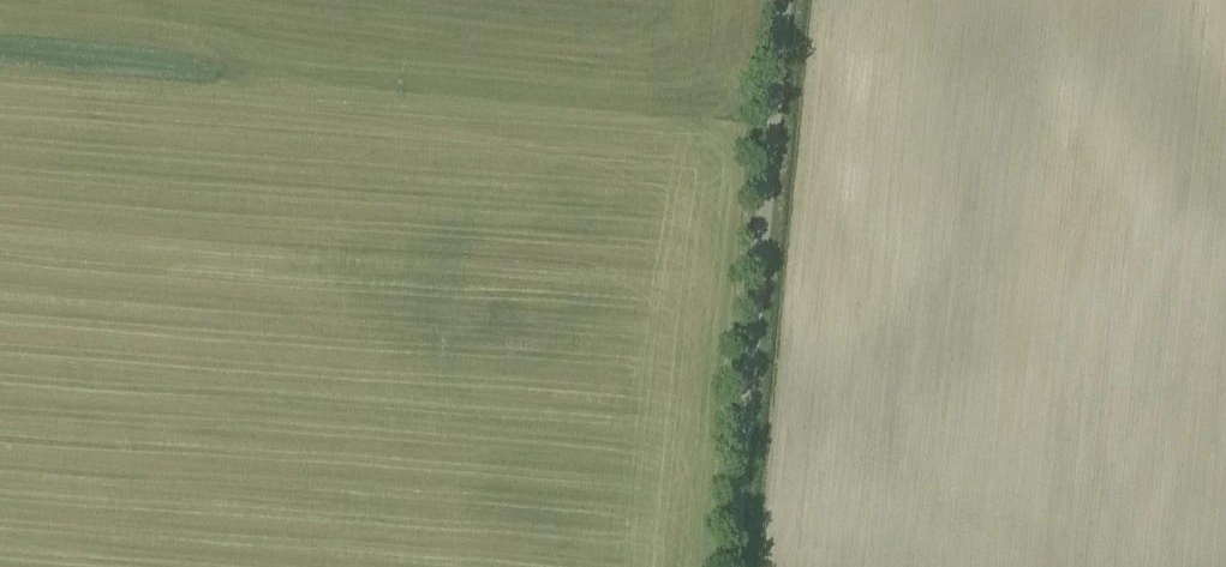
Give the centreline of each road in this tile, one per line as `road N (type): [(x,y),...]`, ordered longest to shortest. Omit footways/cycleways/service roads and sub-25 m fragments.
road 1 (unclassified): [(732,566),(784,0)]

